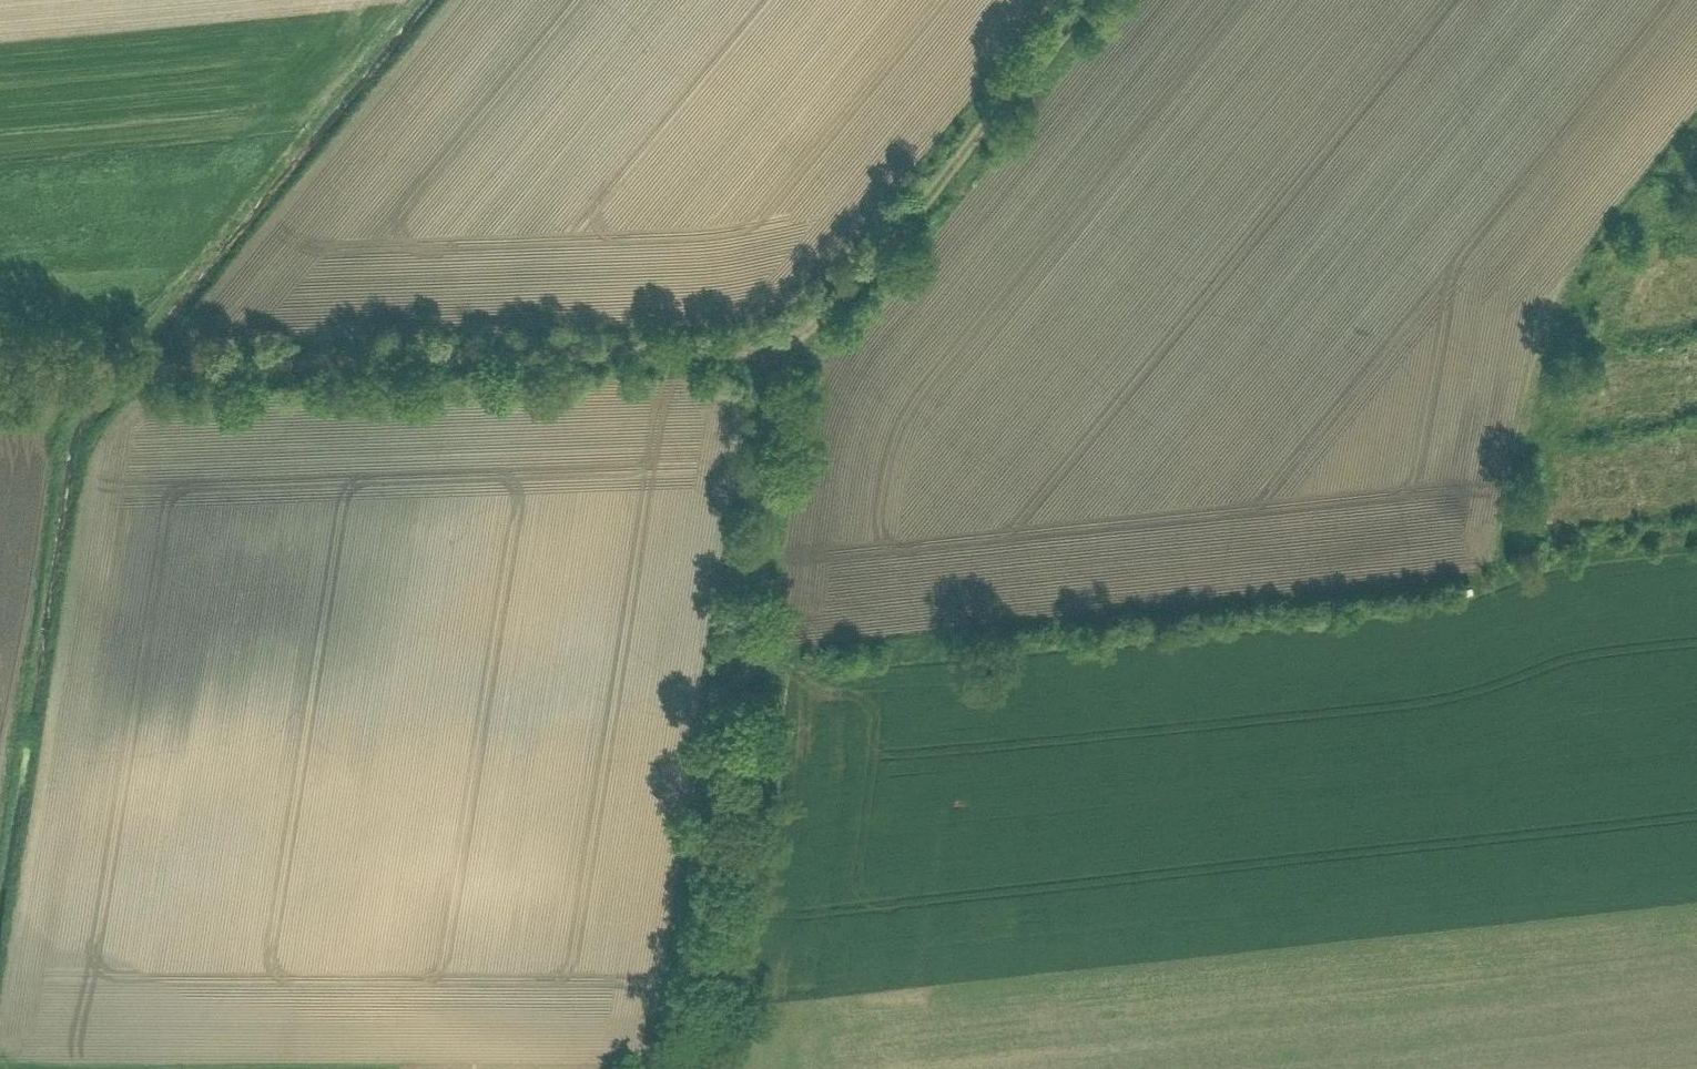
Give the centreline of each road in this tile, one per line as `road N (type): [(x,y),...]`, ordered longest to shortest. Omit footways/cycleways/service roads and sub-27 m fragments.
road 1 (track): [(817,351),(0,382)]
road 2 (unclassified): [(683,1068),(817,351)]
road 3 (track): [(817,351),(1096,0)]

